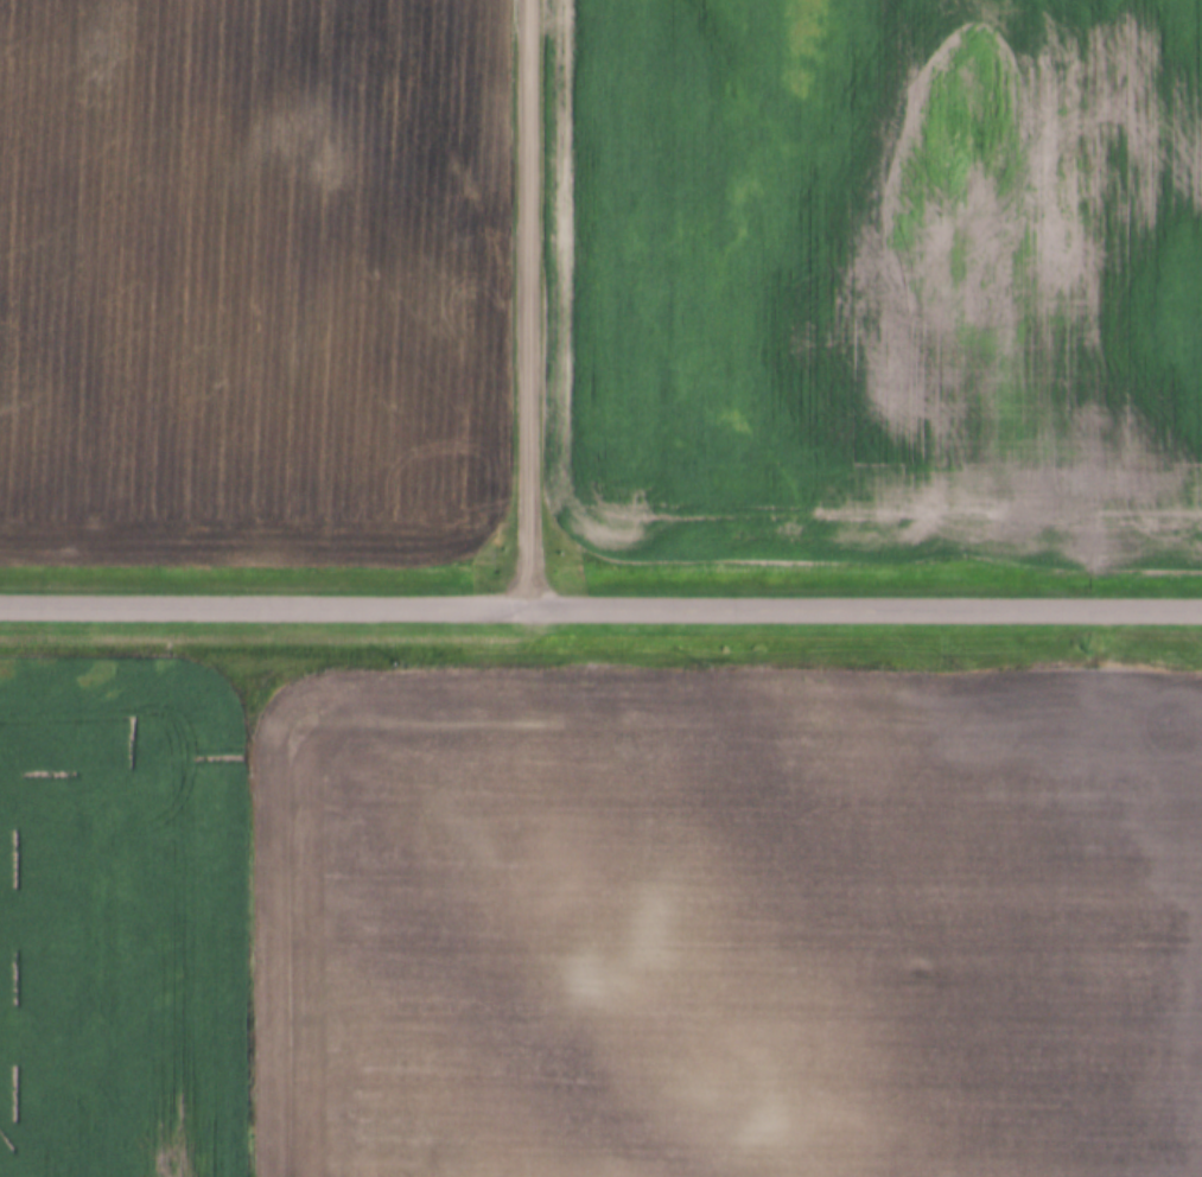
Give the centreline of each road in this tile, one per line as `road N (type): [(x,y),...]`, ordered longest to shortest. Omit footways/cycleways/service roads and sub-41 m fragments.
road 1 (residential): [(0,606),(1201,610)]

